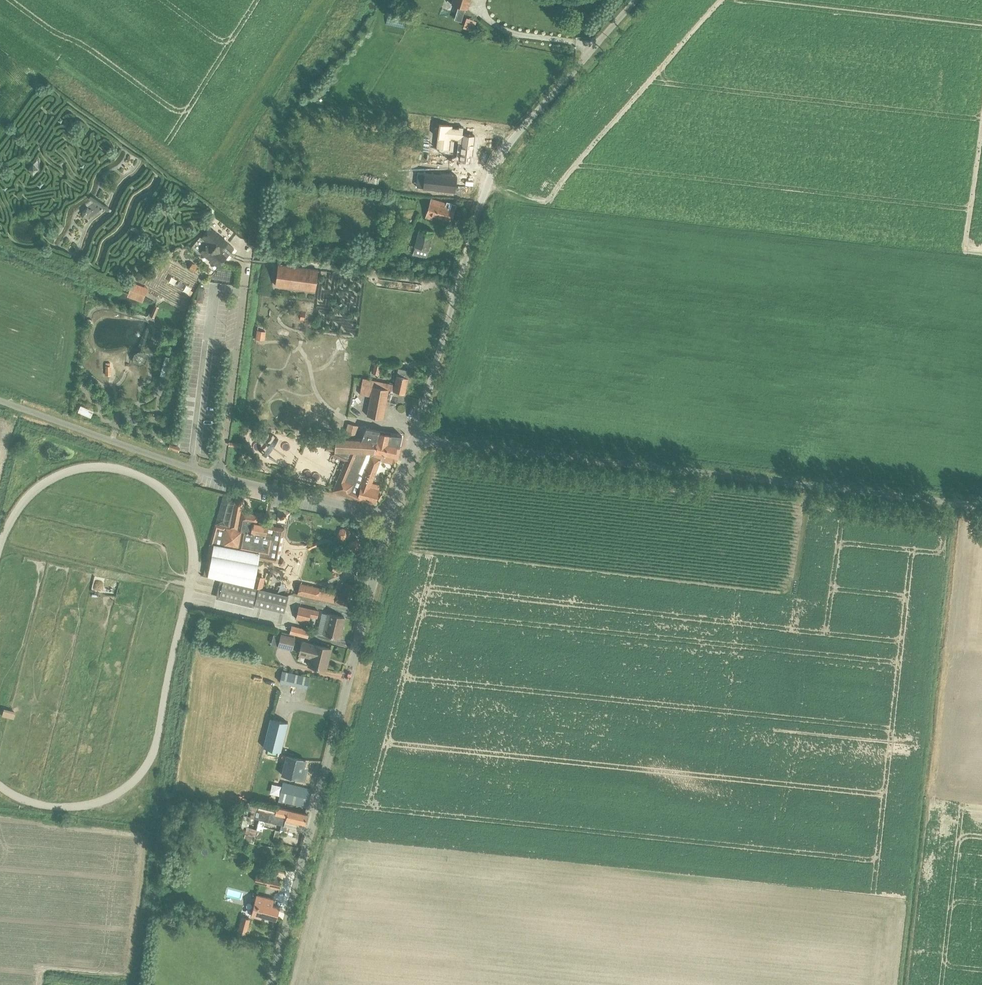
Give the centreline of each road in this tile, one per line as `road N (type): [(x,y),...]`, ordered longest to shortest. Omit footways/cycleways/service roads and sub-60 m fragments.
road 1 (unclassified): [(981,506),(414,440)]
road 2 (unclassified): [(414,440),(495,165),(635,0)]
road 3 (unclassified): [(270,984),(389,517)]
road 4 (unclassified): [(389,517),(232,480),(0,400)]

